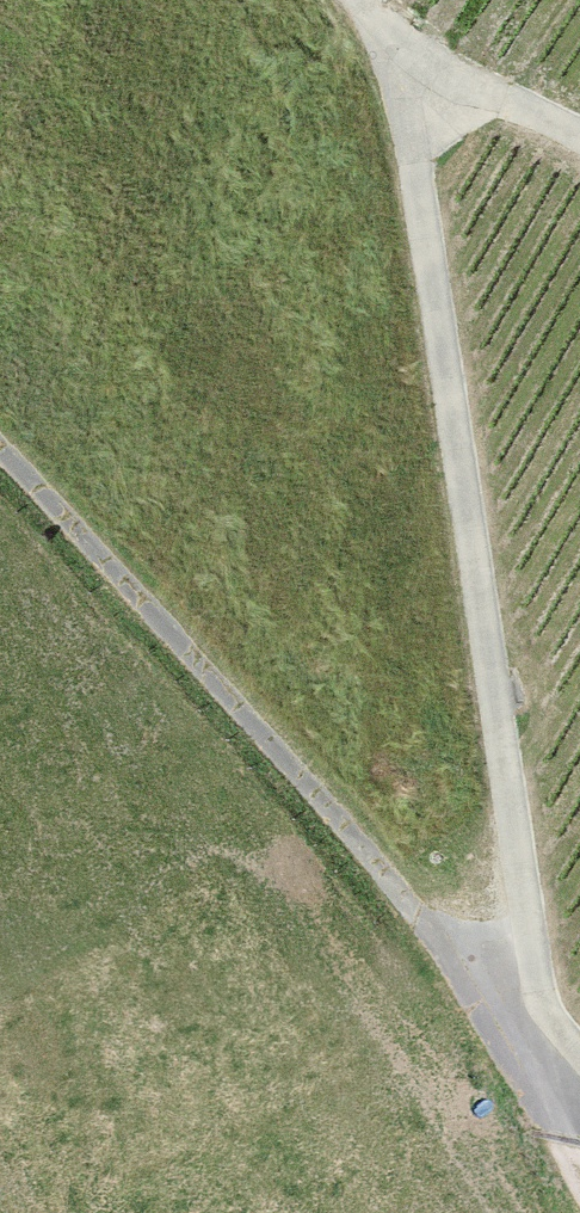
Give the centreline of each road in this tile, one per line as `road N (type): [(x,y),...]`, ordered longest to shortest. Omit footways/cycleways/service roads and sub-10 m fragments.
road 1 (track): [(370,0),(408,52),(534,1012),(579,1168)]
road 2 (track): [(579,1063),(0,440)]
road 3 (track): [(408,52),(579,139)]

